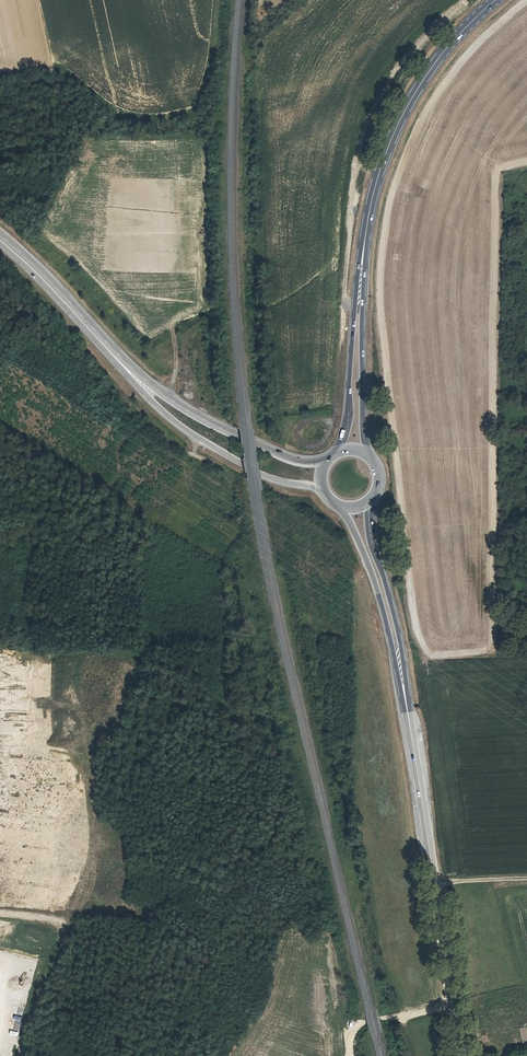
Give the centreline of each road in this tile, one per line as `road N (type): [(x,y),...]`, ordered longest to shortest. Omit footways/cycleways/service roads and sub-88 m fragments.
road 1 (primary): [(0,242),(181,426),(263,475),(320,489)]
road 2 (primary): [(327,458),(279,453),(200,414),(122,356),(0,238)]
road 3 (primary): [(399,664),(451,1005)]
road 4 (primary): [(494,0),(427,72),(395,129),(372,195),(359,277)]
road 5 (track): [(0,284),(46,335),(102,372),(170,440),(230,478)]
road 6 (primary): [(367,454),(359,277)]
road 7 (primary): [(359,277),(340,450)]
road 8 (primary): [(342,508),(399,664)]
road 9 (primary): [(399,664),(368,503)]
road 10 (unclassified): [(451,1005),(360,1025),(351,1055)]
road 11 (track): [(0,401),(18,435),(31,520)]

